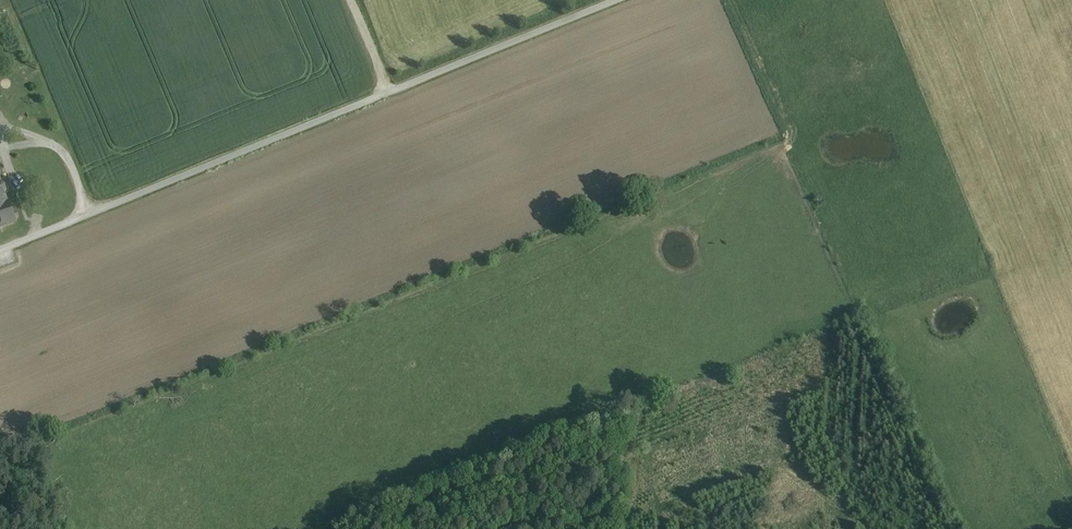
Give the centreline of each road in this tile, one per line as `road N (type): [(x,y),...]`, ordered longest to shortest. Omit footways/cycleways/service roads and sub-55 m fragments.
road 1 (unclassified): [(619,0),(0,249)]

